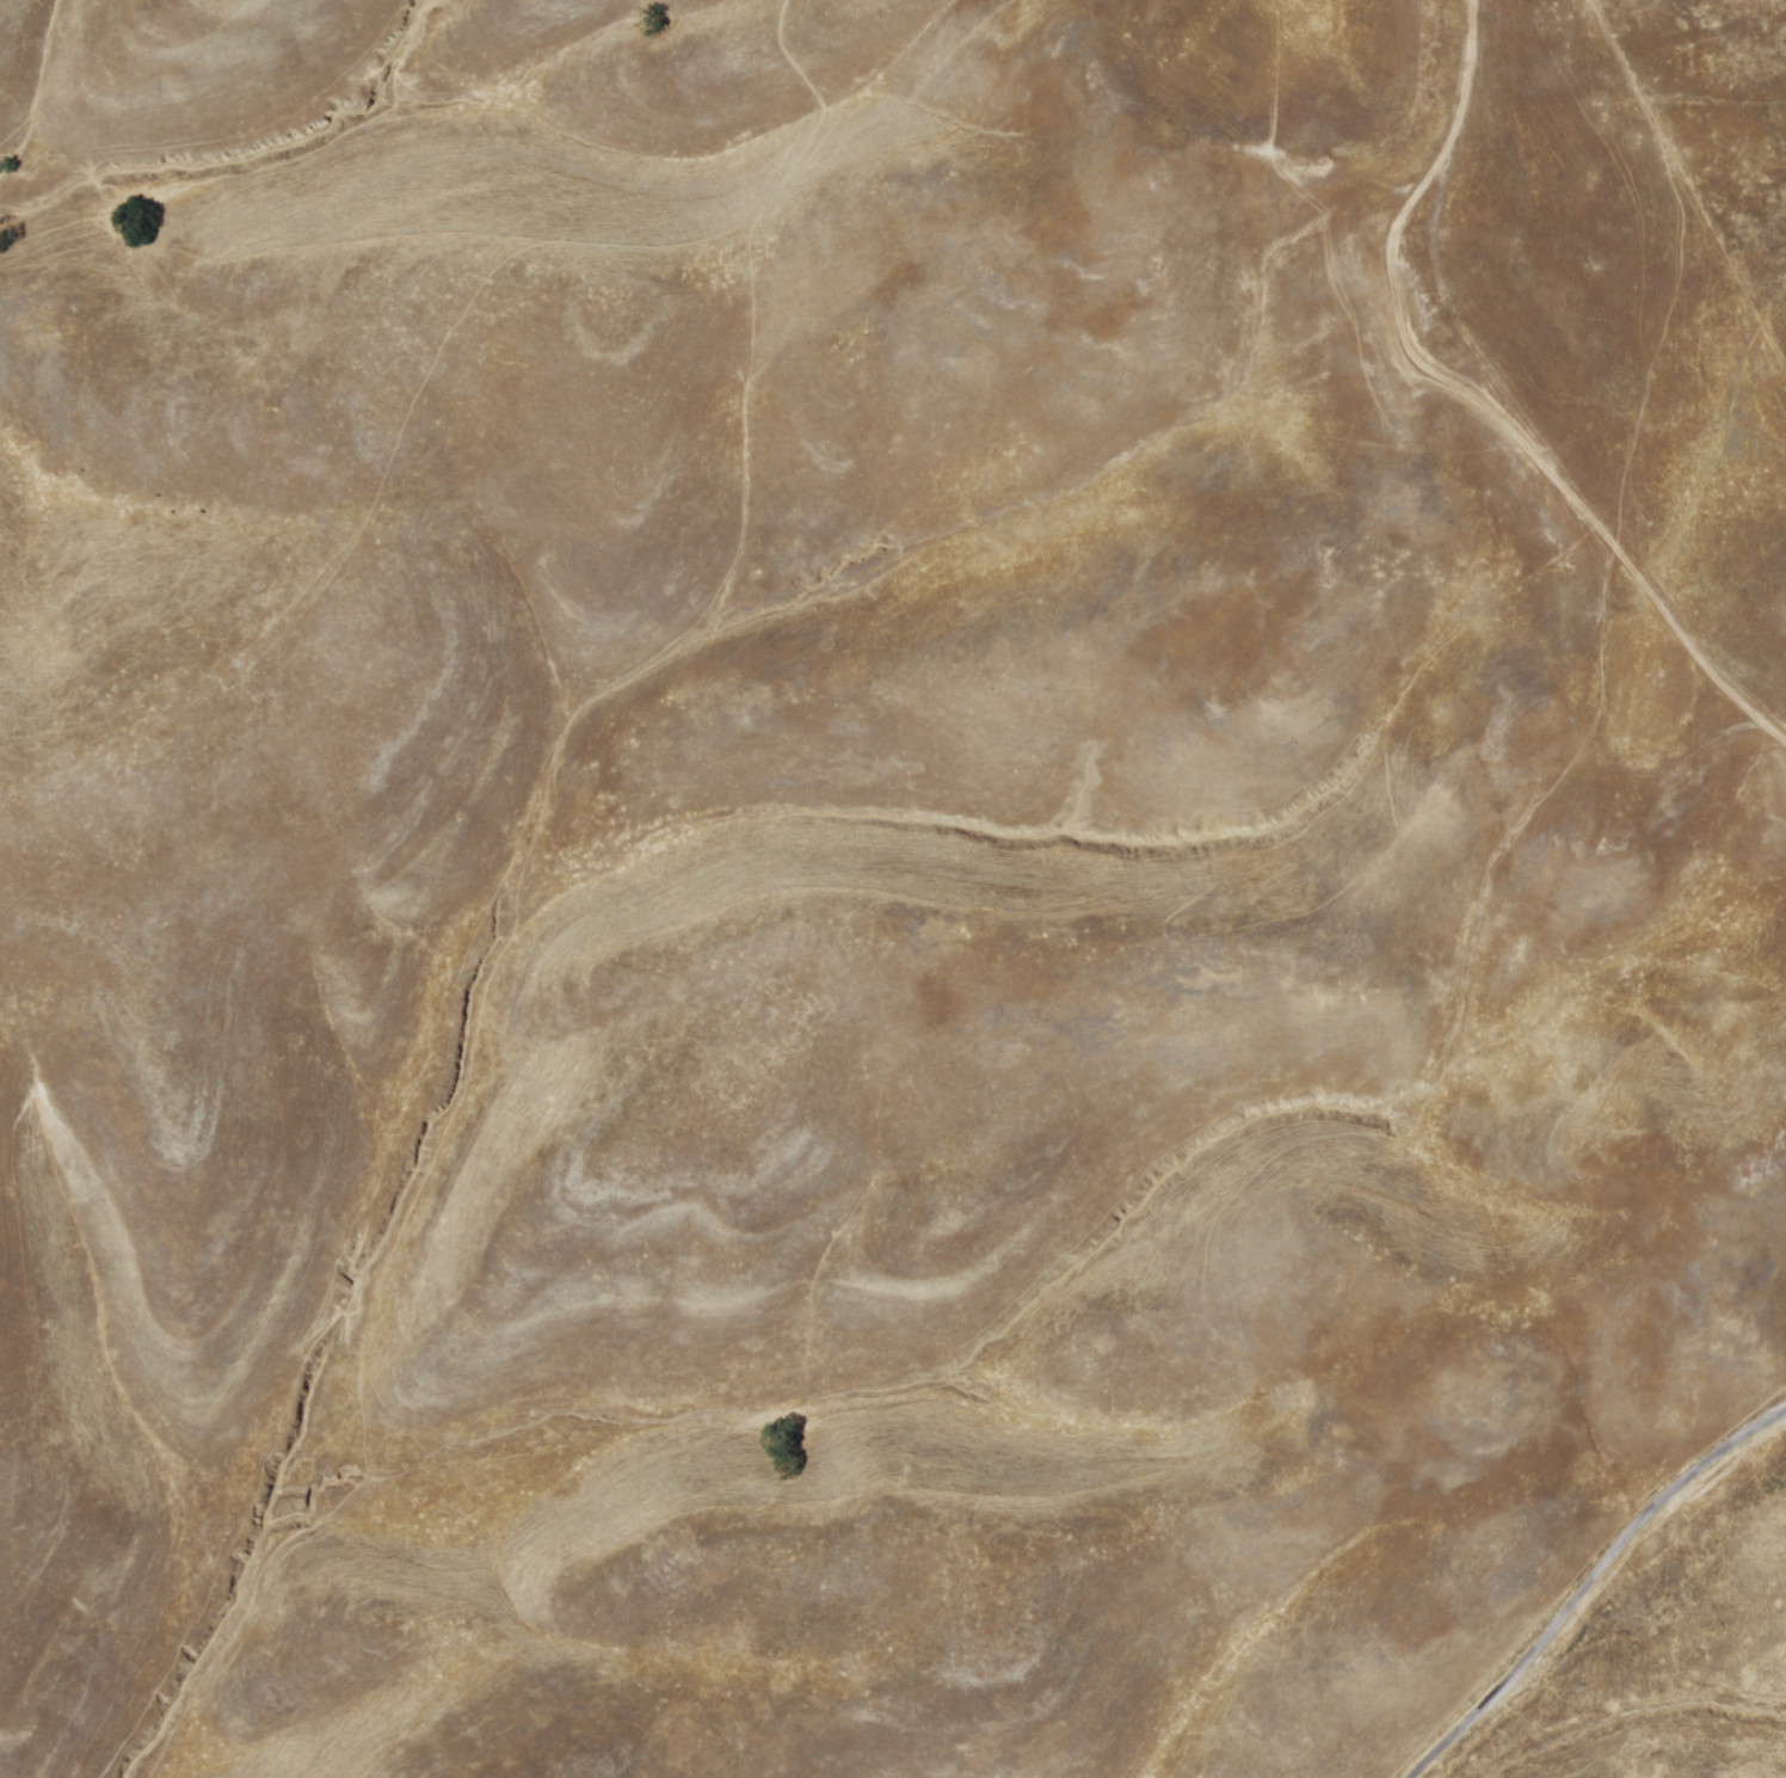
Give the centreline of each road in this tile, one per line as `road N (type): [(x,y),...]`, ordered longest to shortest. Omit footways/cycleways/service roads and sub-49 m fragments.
road 1 (track): [(1785,735),(1719,681),(1484,400),(1408,349),(1386,239),(1447,137),(1467,0)]
road 2 (track): [(1406,1777),(1507,1679),(1587,1571),(1699,1465),(1785,1413)]

